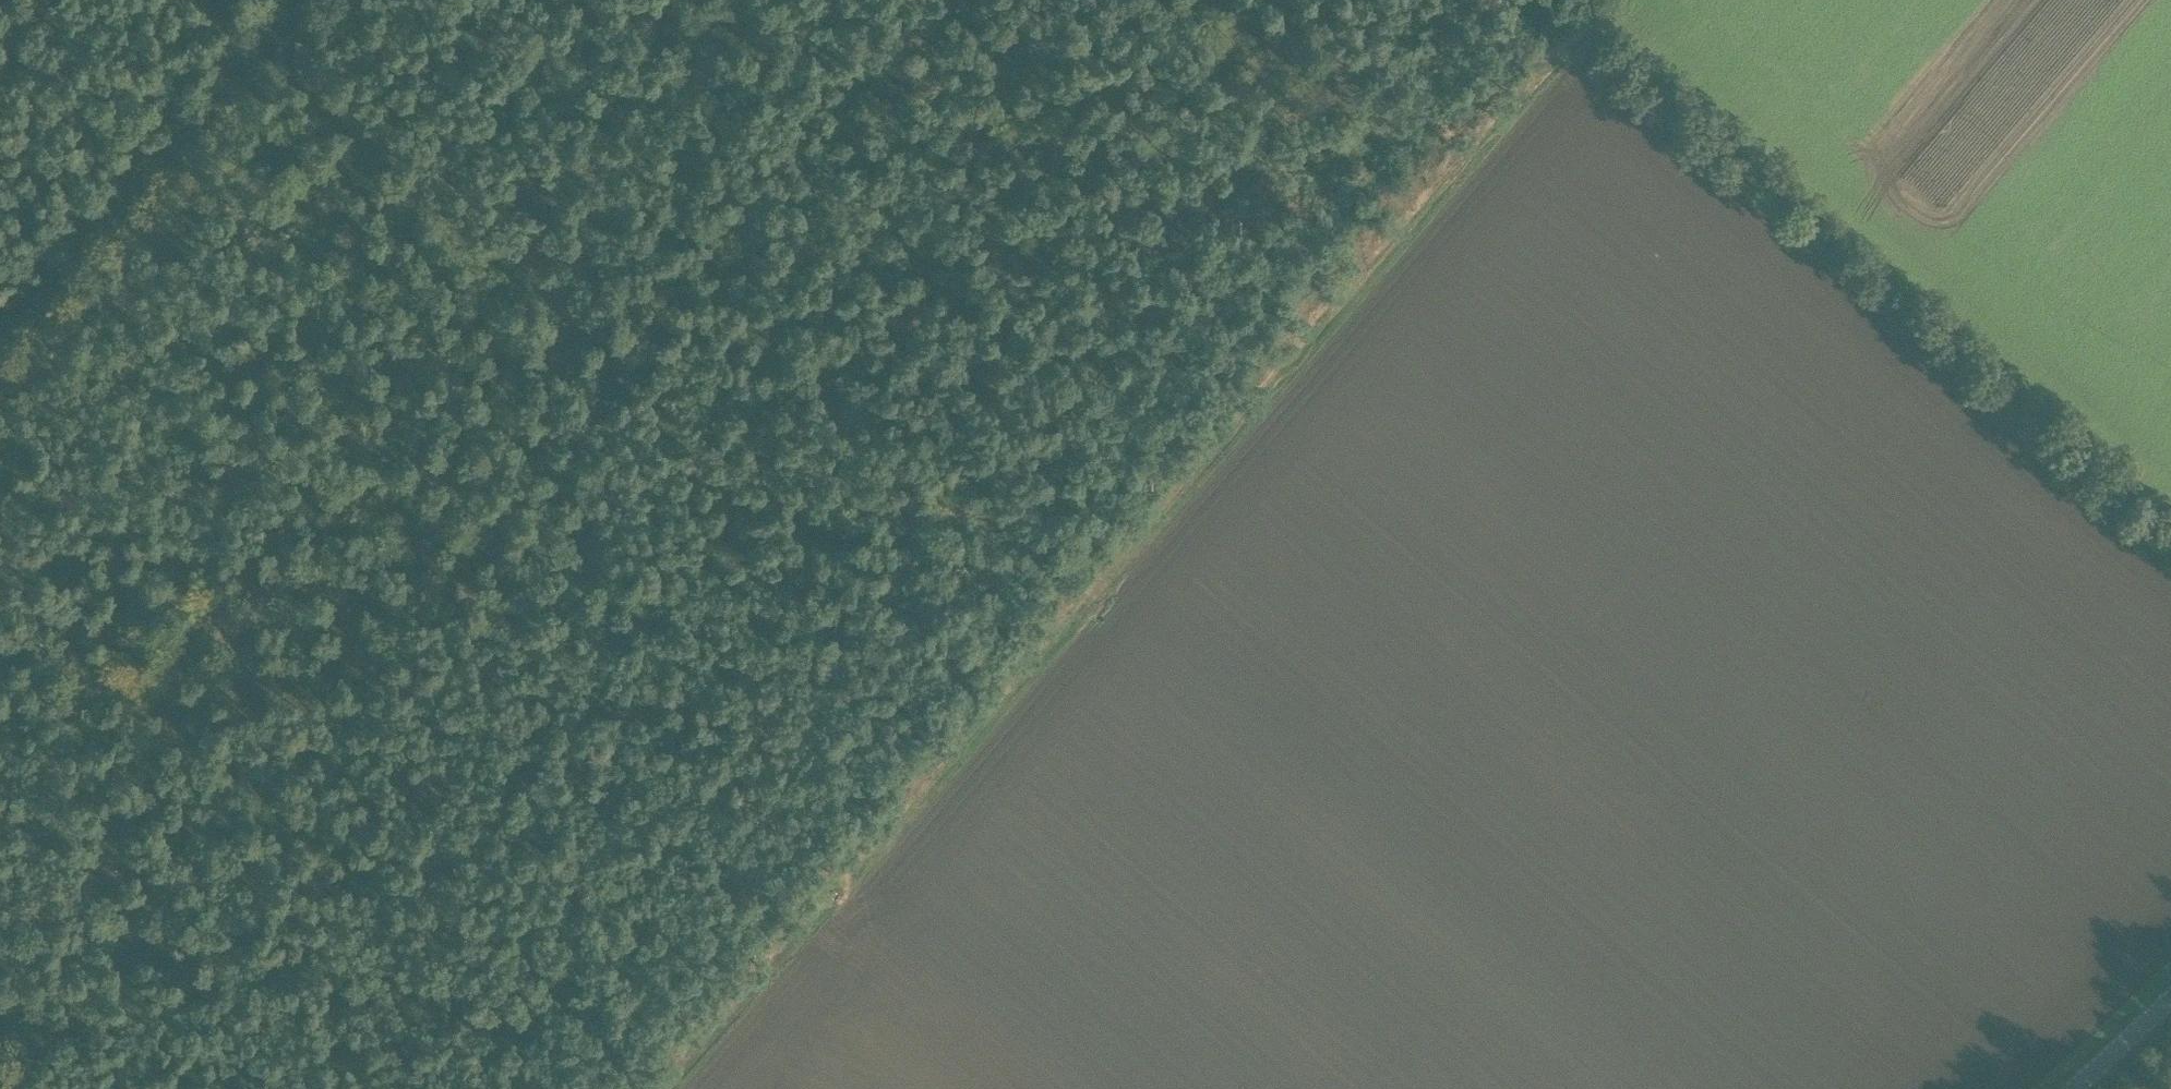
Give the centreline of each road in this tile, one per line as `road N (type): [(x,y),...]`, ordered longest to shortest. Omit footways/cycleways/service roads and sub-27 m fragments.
road 1 (unclassified): [(2074,1088),(2170,1000)]

